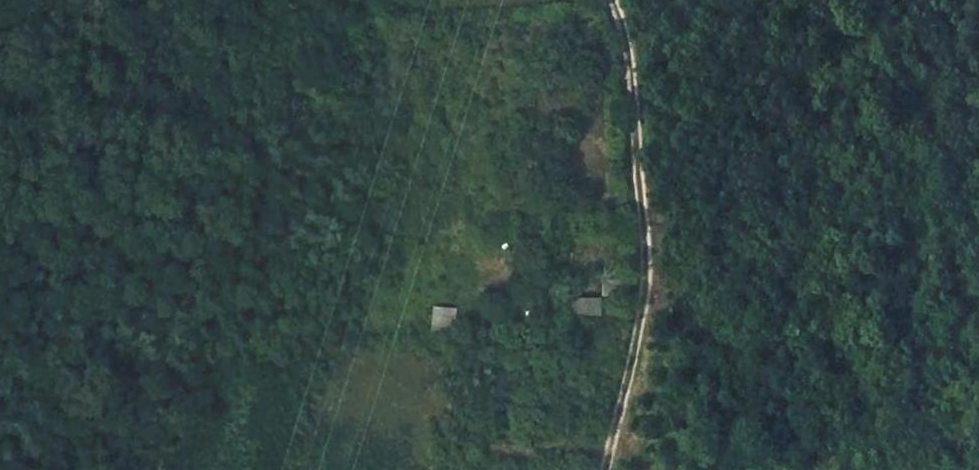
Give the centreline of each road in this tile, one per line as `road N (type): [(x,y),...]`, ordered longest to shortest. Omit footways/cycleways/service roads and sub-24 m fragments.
road 1 (track): [(604,469),(643,280),(628,80),(609,0)]

